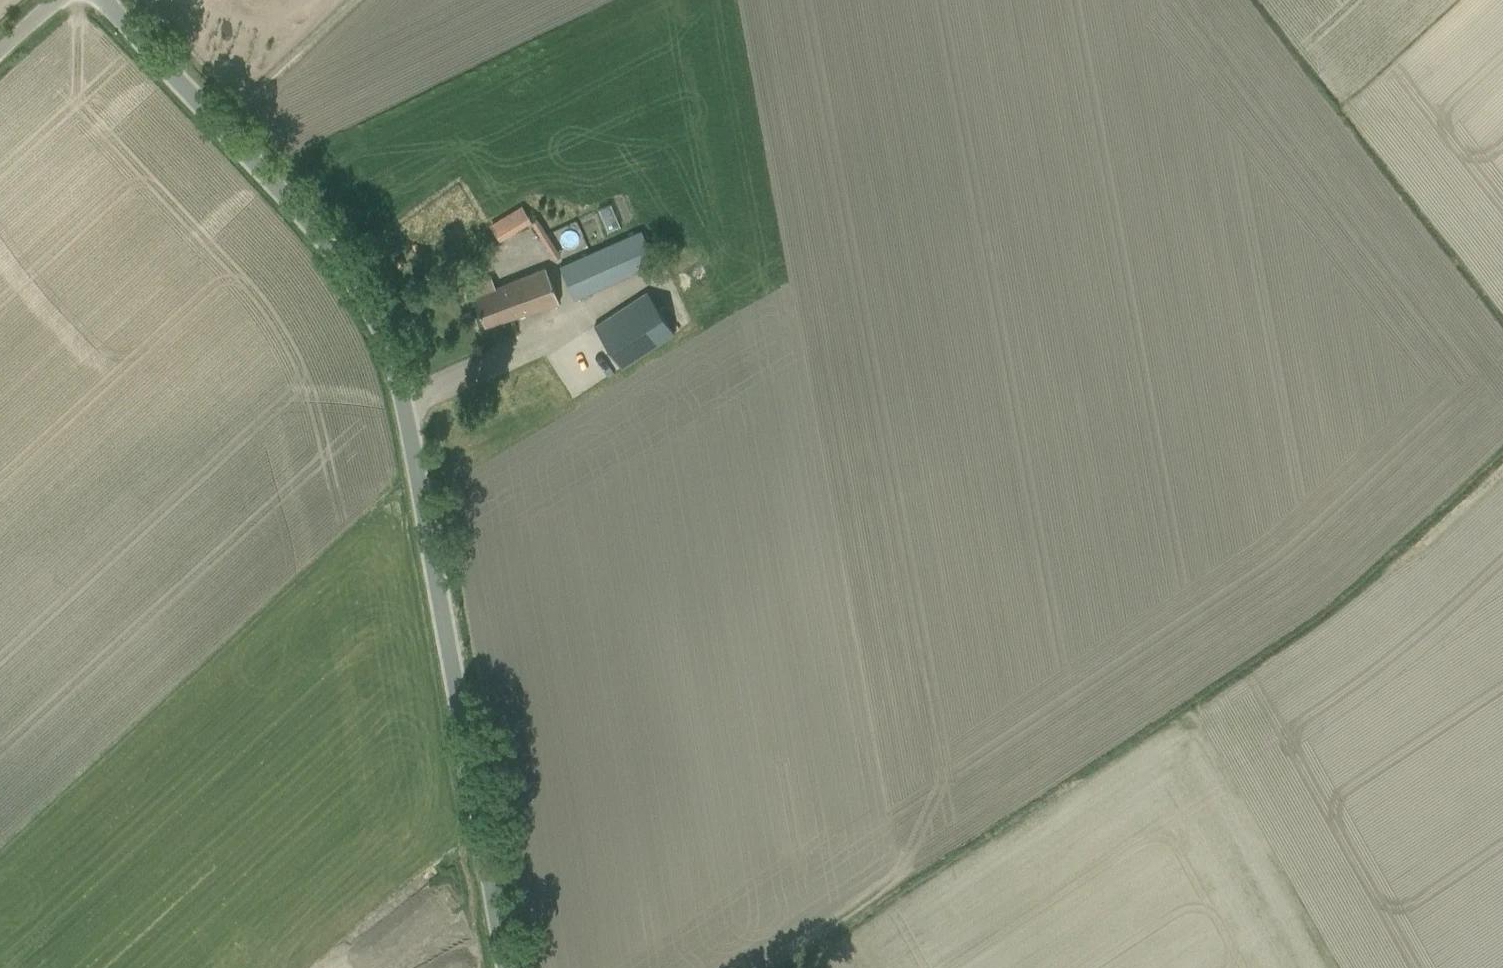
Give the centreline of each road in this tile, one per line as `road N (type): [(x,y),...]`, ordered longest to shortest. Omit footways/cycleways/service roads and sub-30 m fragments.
road 1 (unclassified): [(513,967),(420,446),(371,299),(340,254),(107,0)]

